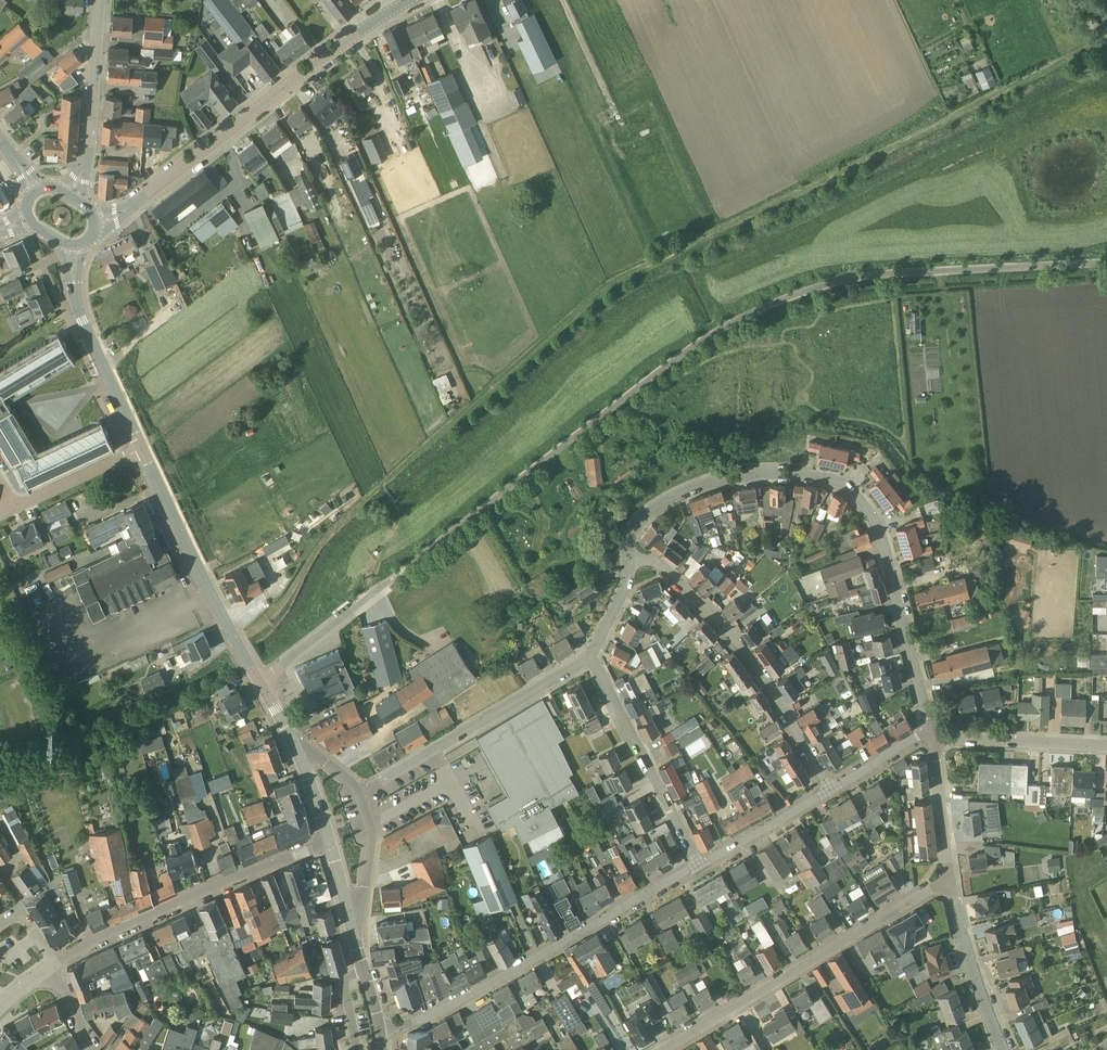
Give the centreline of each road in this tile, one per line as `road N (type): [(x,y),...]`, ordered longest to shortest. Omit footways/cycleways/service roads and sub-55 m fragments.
road 1 (unclassified): [(374,592),(712,327),(753,308),(833,281),(1106,268)]
road 2 (residential): [(933,736),(873,516),(839,483),(790,472),(688,489),(639,521),(628,551)]
road 3 (secondary): [(95,222),(134,205),(361,31),(416,0)]
road 4 (residential): [(378,1026),(405,1023),(698,865)]
road 5 (residential): [(657,1049),(951,884)]
road 6 (residential): [(831,790),(710,610),(664,567),(628,551)]
road 7 (unclassified): [(52,965),(193,893),(332,843)]
road 8 (residential): [(357,795),(591,657)]
road 9 (tertiary): [(259,681),(141,449)]
road 10 (residential): [(698,865),(591,657)]
road 11 (tertiary): [(141,449),(82,321),(72,246)]
road 12 (unclassified): [(70,198),(87,166),(100,0)]
road 13 (residential): [(1106,746),(933,736)]
road 14 (residential): [(1000,1049),(951,884)]
road 15 (residential): [(141,449),(0,515)]
road 16 (residential): [(698,865),(831,790)]
road 17 (residential): [(951,884),(933,736)]
road 18 (residential): [(259,681),(374,592)]
road 19 (residential): [(354,924),(369,832),(357,795)]

